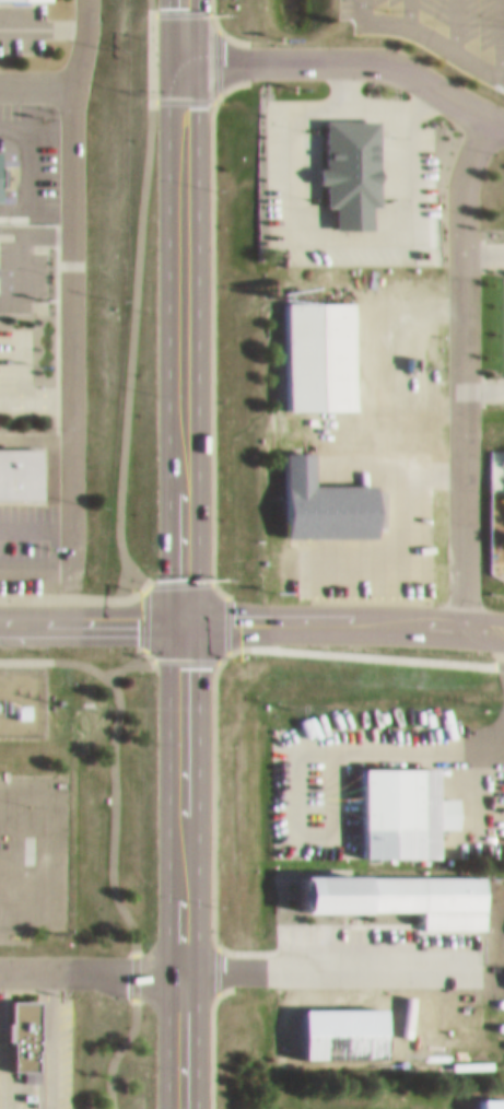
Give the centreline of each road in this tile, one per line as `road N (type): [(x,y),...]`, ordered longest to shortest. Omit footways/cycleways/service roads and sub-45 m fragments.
road 1 (primary): [(181,612),(181,0)]
road 2 (residential): [(72,568),(72,74),(88,0)]
road 3 (residential): [(487,109),(461,188),(466,618)]
road 4 (primary): [(183,1108),(181,612)]
road 5 (residential): [(503,116),(382,52),(181,52)]
road 6 (secondary): [(503,621),(181,612)]
road 7 (secondary): [(181,612),(0,613)]

